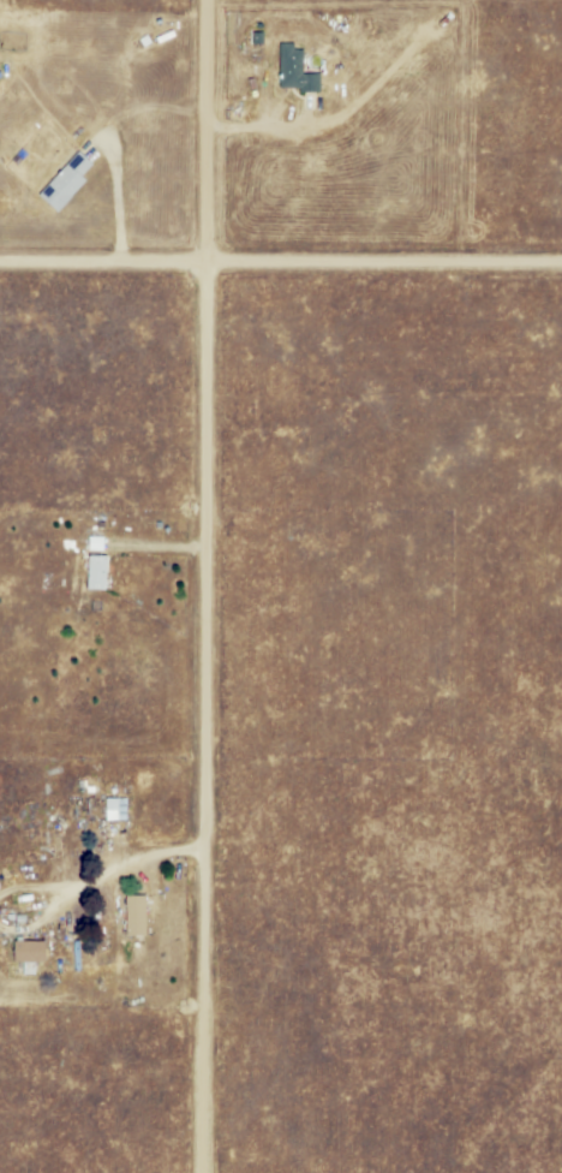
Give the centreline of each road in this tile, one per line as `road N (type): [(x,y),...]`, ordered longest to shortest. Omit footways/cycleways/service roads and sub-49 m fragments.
road 1 (residential): [(197,1172),(202,0)]
road 2 (residential): [(561,269),(0,261)]

